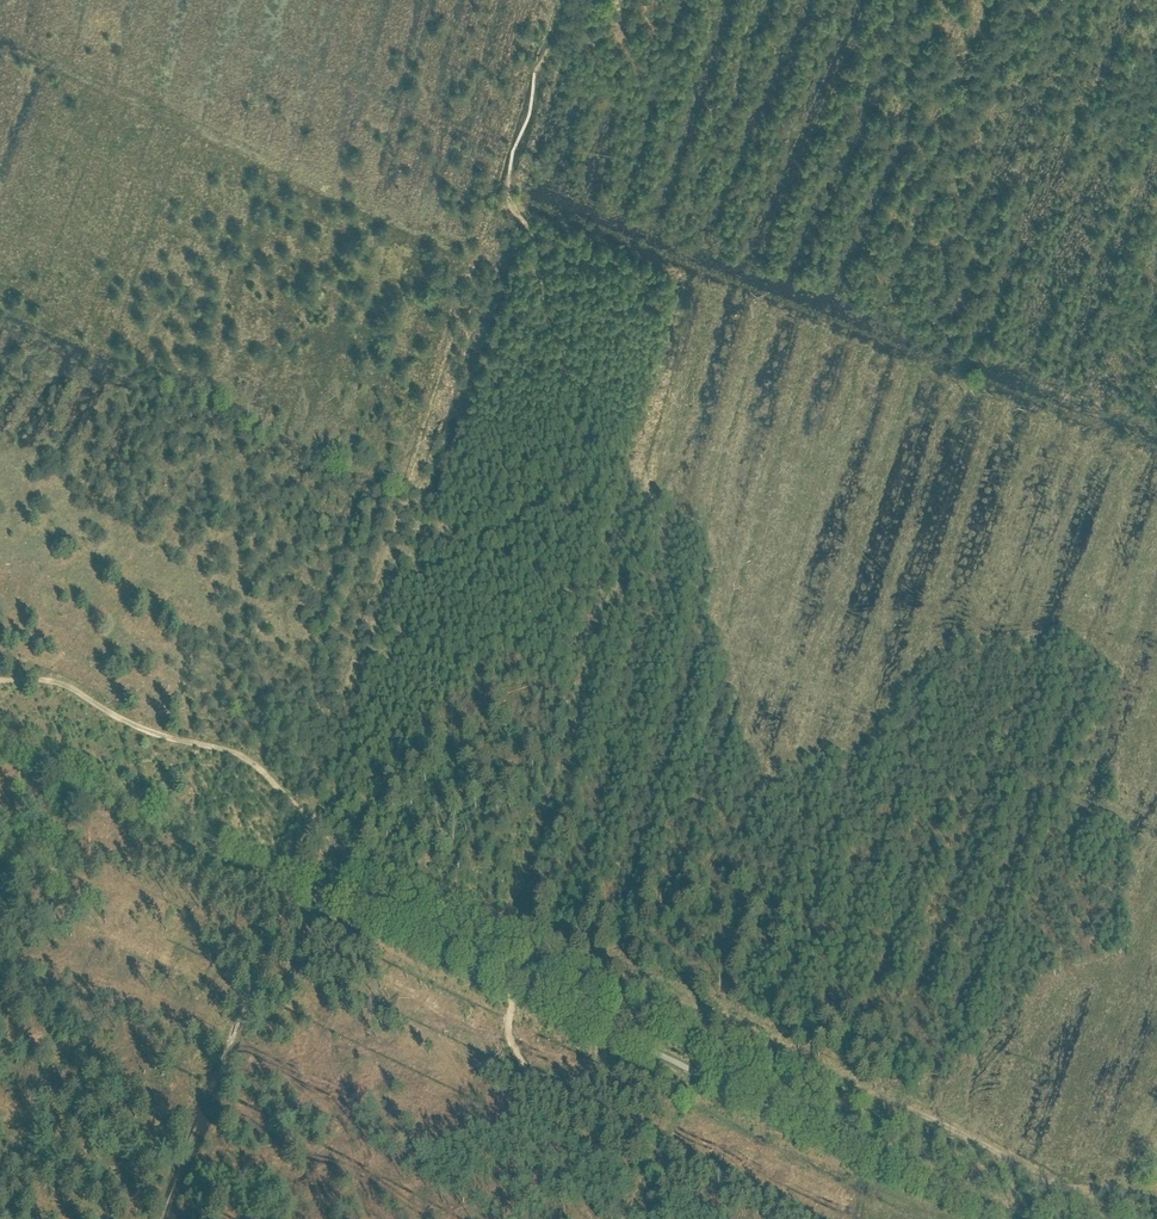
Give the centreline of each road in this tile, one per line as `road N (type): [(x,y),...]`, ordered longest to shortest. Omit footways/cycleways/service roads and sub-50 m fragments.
road 1 (track): [(1156,1201),(1052,1184),(405,881),(311,828)]
road 2 (track): [(295,879),(163,1218)]
road 3 (track): [(0,680),(68,688),(142,730),(249,762),(311,828)]

